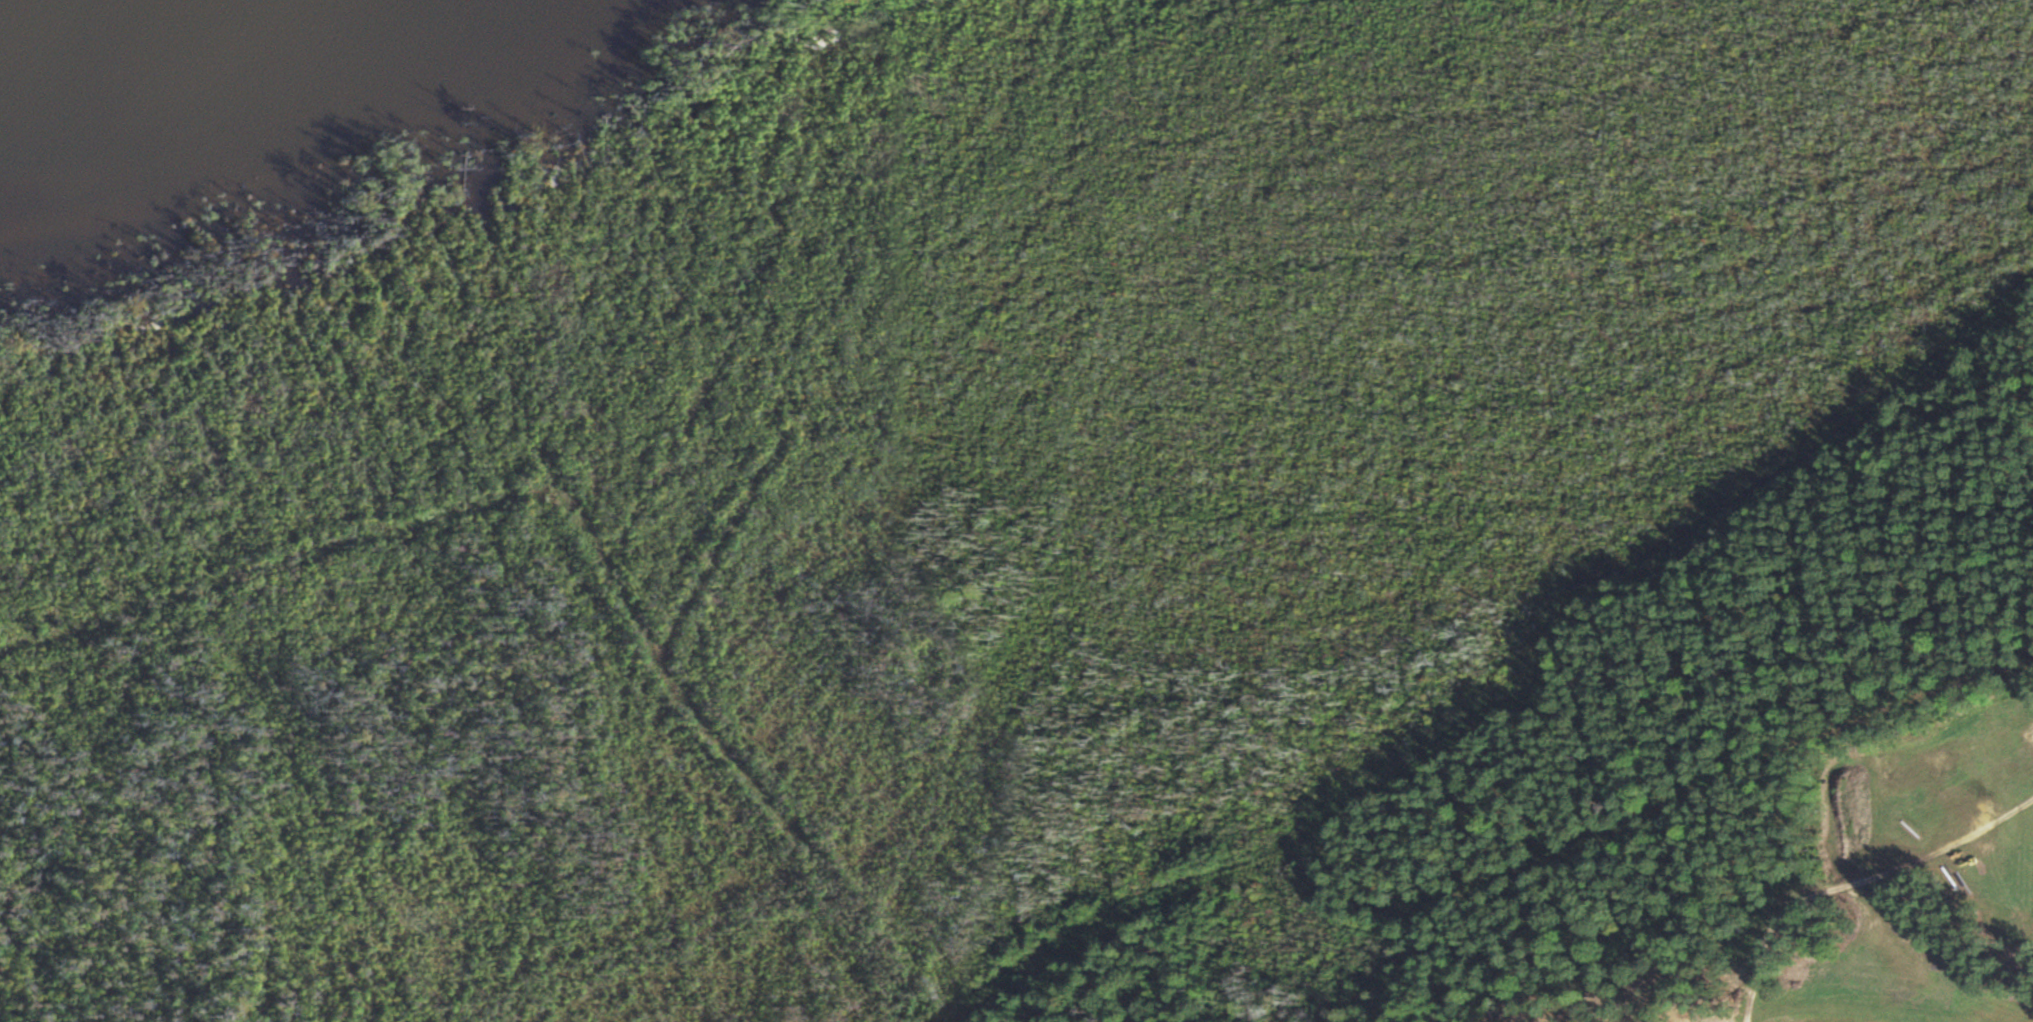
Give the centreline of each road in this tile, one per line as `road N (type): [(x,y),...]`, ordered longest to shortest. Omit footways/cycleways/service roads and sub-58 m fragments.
road 1 (track): [(1998,1021),(1875,912),(1866,881),(1960,858),(2032,809)]

